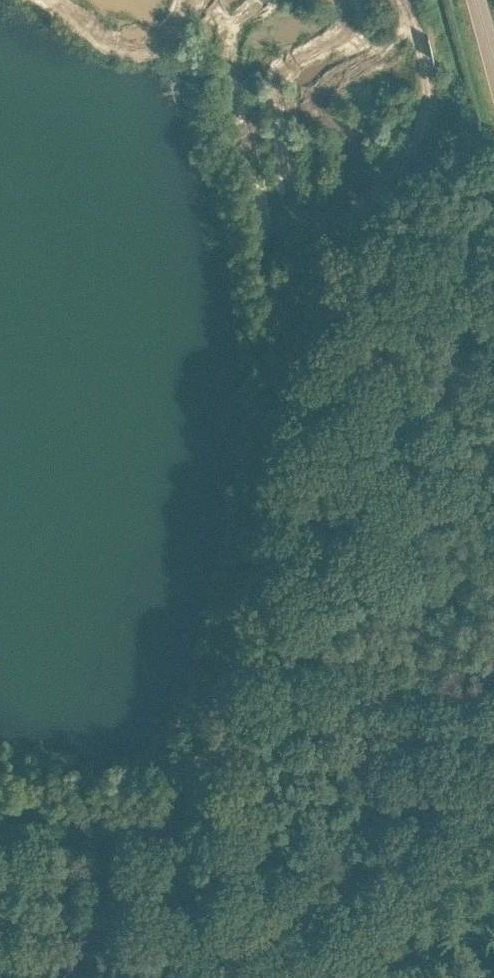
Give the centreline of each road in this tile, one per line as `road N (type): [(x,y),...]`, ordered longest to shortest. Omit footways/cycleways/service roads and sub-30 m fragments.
road 1 (unclassified): [(0,960),(91,947),(493,928)]

